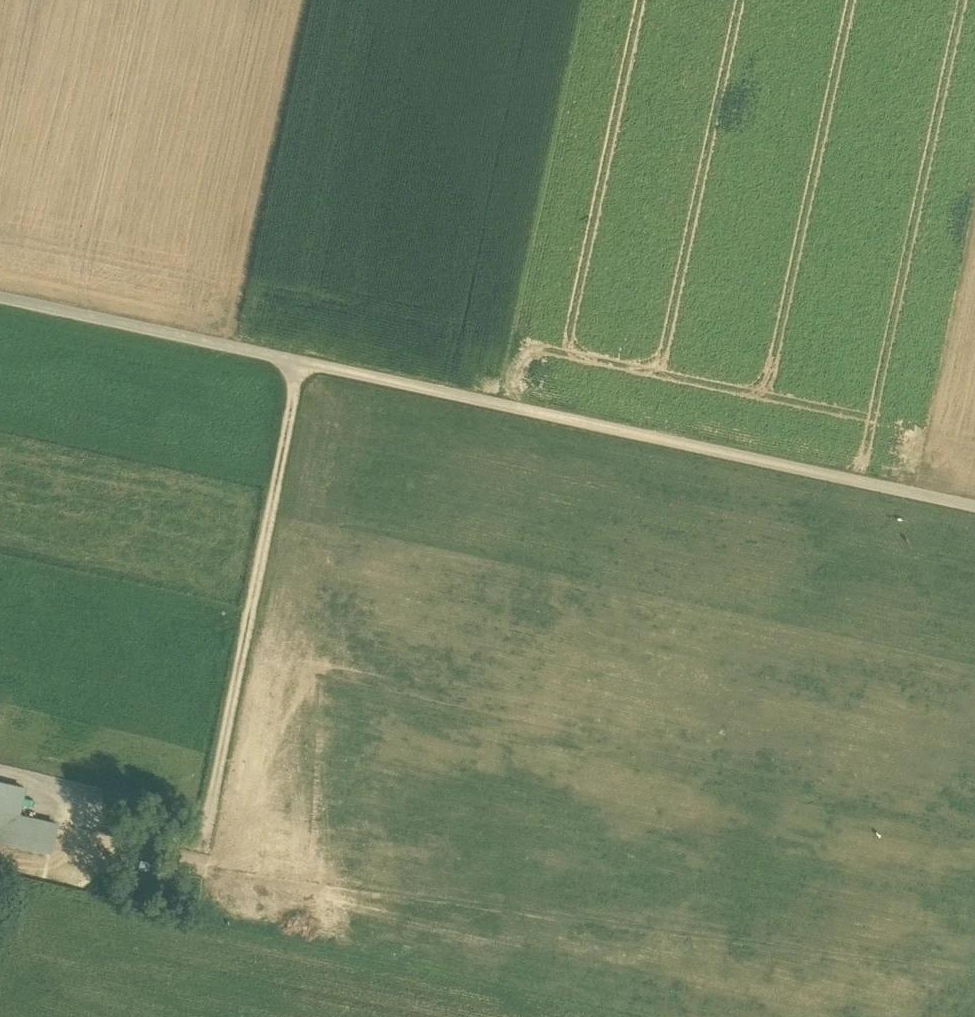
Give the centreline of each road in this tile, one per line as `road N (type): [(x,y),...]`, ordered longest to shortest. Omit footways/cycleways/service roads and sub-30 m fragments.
road 1 (track): [(974,509),(0,300)]
road 2 (track): [(26,895),(491,996)]
road 3 (track): [(300,364),(208,818)]

